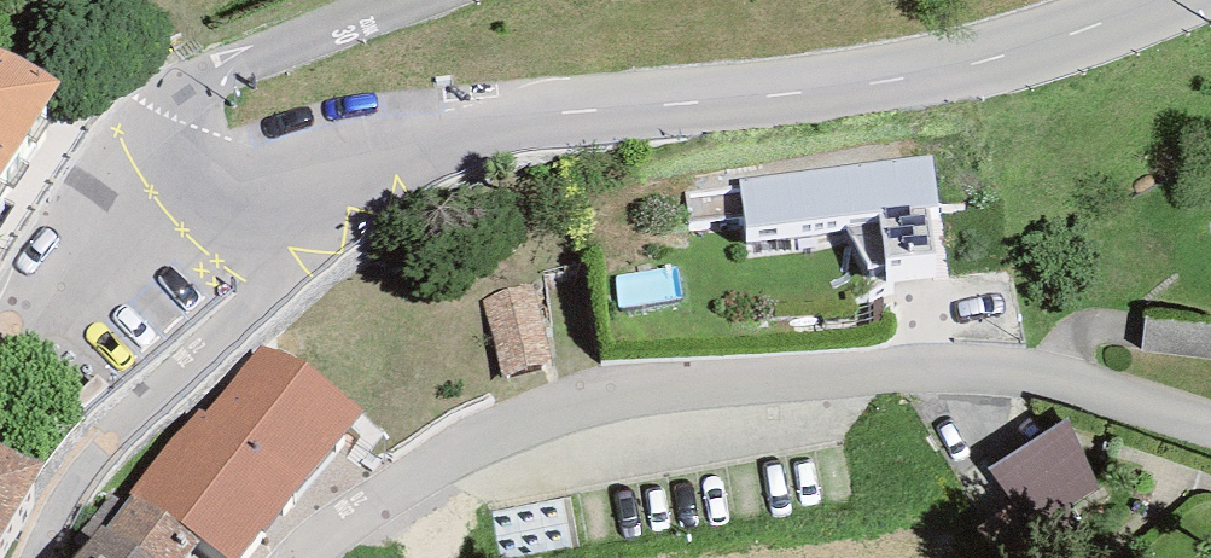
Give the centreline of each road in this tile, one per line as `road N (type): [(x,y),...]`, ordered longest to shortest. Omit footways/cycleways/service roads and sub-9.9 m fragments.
road 1 (tertiary): [(110,167),(260,174),(451,130),(884,82),(1043,46),(1162,0)]
road 2 (residential): [(305,557),(429,470),(540,427),(686,398),(931,373),(1072,385),(1210,427)]
road 3 (residential): [(110,167),(248,299),(122,439),(30,557)]
road 4 (residential): [(110,167),(175,101),(230,69),(416,0)]
road 5 (residential): [(0,341),(110,167)]

